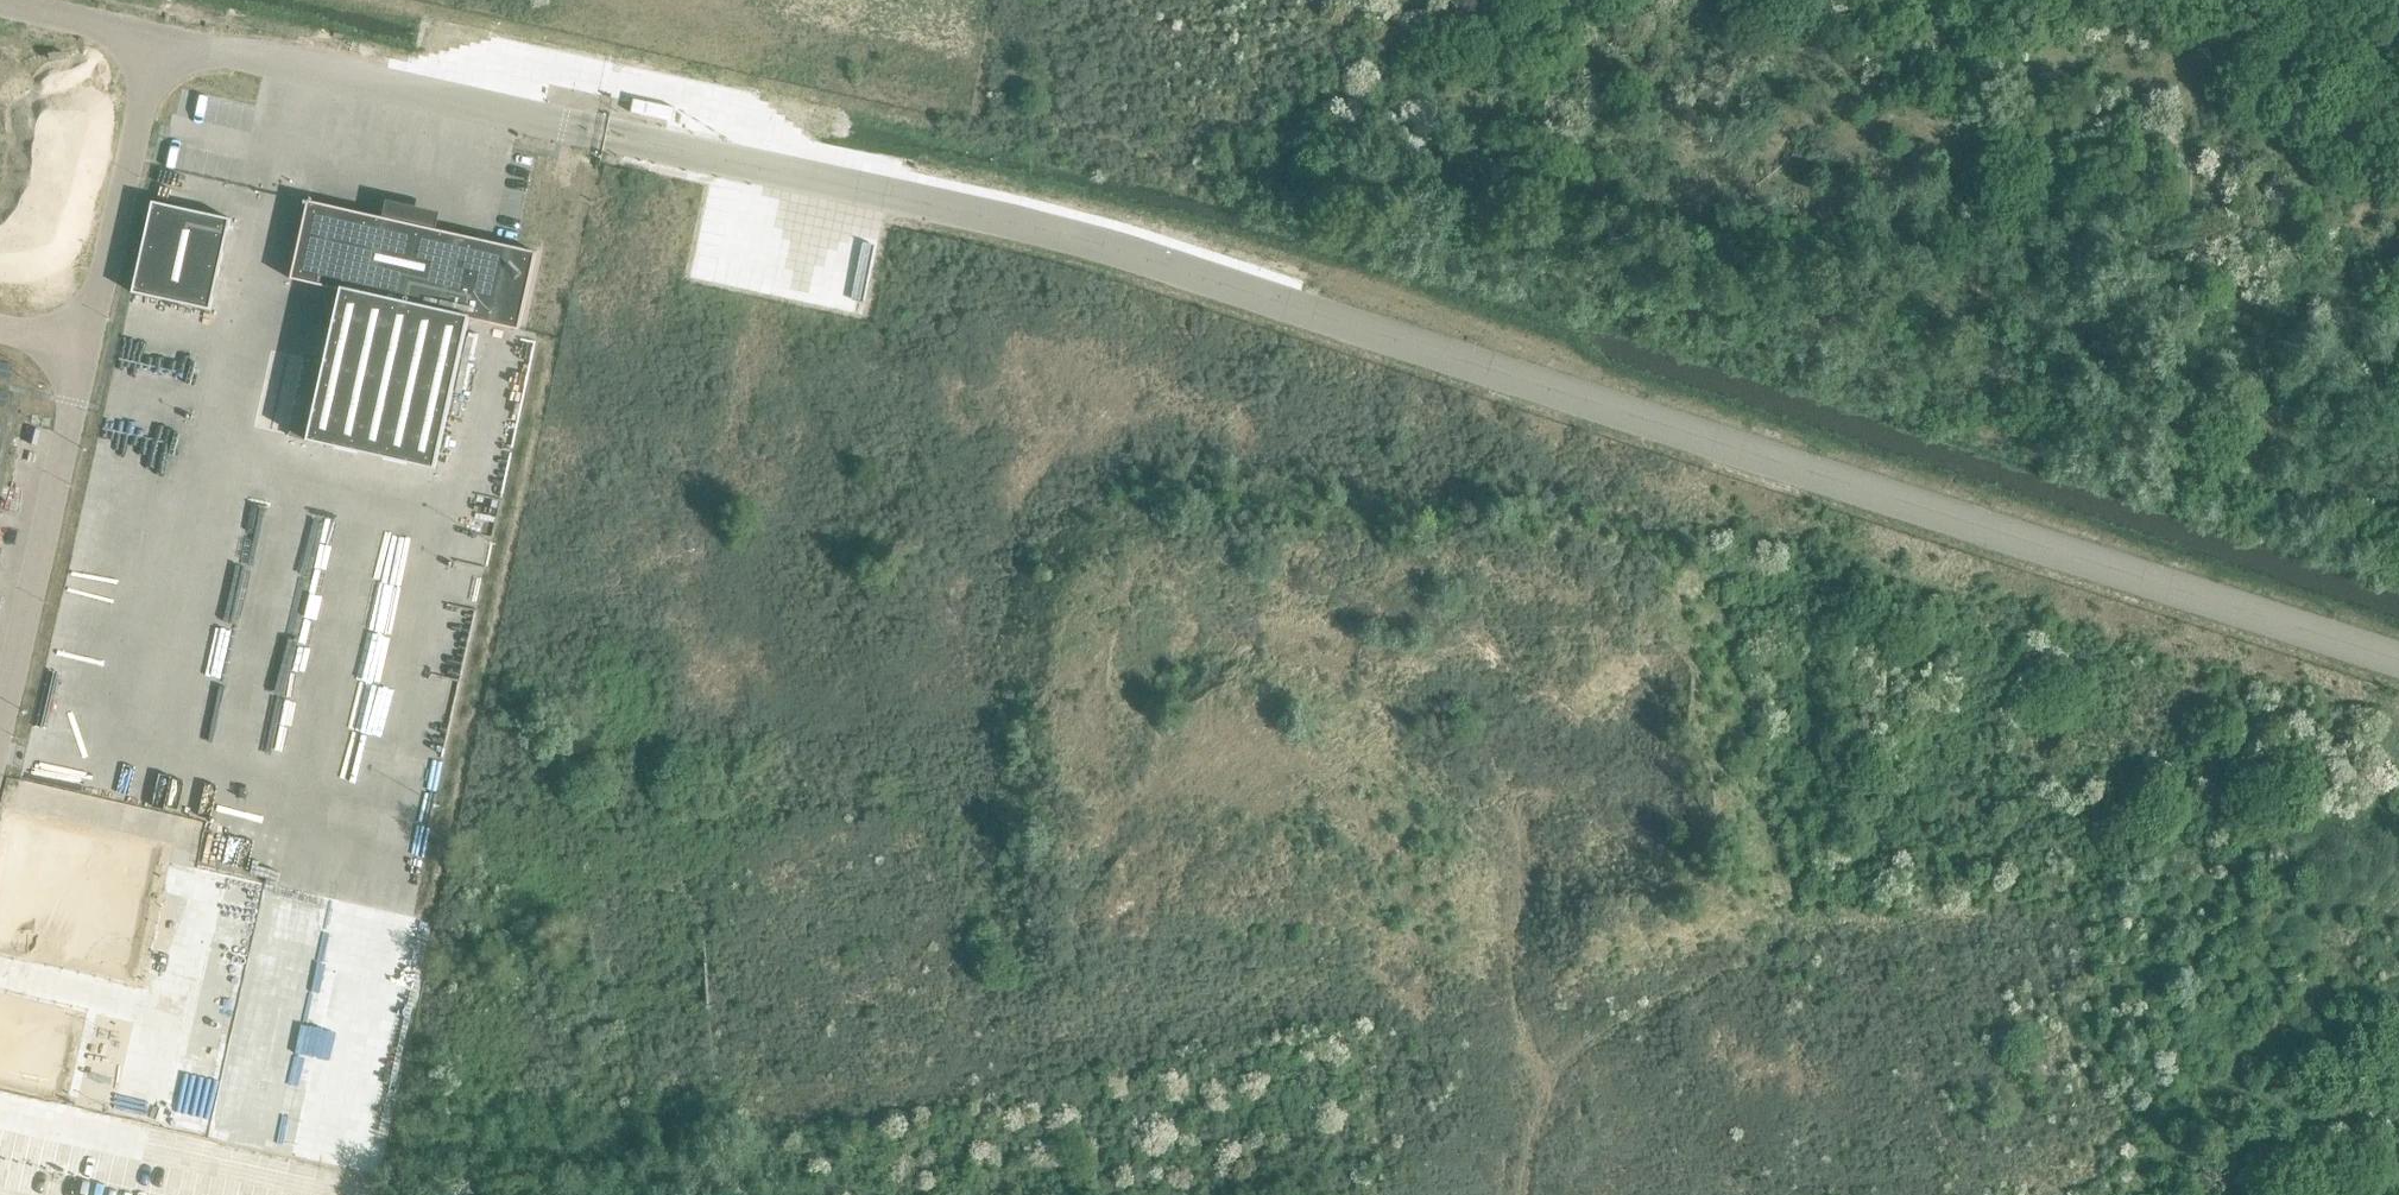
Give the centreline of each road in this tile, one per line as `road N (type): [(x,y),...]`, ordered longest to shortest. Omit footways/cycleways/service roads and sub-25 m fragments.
road 1 (track): [(1546,1078),(1595,1038),(1795,934),(1967,917),(2005,921),(2037,947),(2093,1107),(2090,1166),(2060,1194)]
road 2 (track): [(1526,1194),(1546,1078),(1527,1044),(1512,959),(1524,870),(1518,818)]

